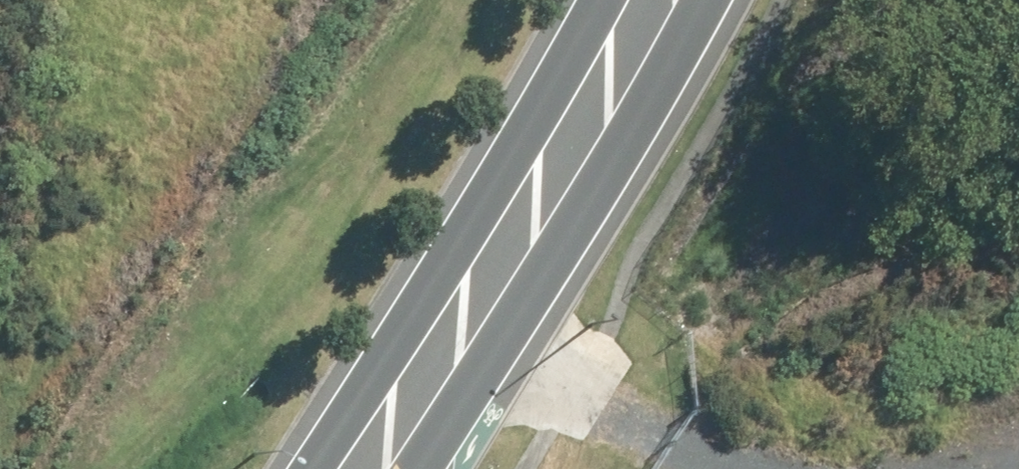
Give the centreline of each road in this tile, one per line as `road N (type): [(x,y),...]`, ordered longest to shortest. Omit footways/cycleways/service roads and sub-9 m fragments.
road 1 (tertiary): [(709,0),(558,274),(420,468)]
road 2 (tertiary): [(317,468),(494,190),(596,0)]

